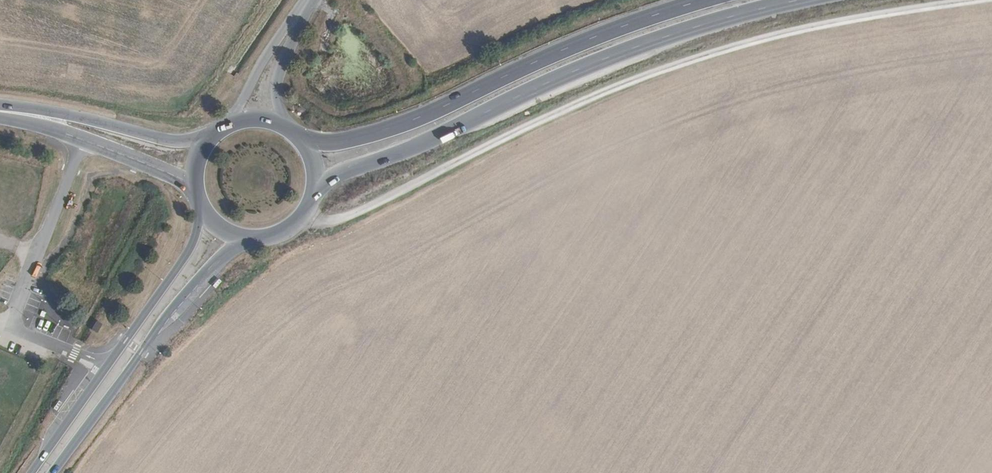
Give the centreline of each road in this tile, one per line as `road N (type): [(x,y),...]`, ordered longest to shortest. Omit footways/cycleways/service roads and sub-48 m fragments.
road 1 (track): [(977,0),(754,39),(651,70),(347,217),(292,220)]
road 2 (primary): [(309,195),(334,176),(599,61),(804,0)]
road 3 (primary): [(703,0),(591,38),(414,120),(338,141),(298,141)]
road 4 (primary): [(203,203),(185,258),(32,472)]
road 5 (primary): [(53,472),(182,297),(255,235)]
road 6 (secondary): [(212,140),(164,141),(87,121),(45,120)]
road 7 (secondary): [(45,120),(198,187)]
road 8 (residential): [(306,0),(229,127)]
road 9 (residential): [(286,130),(277,84),(309,0)]

